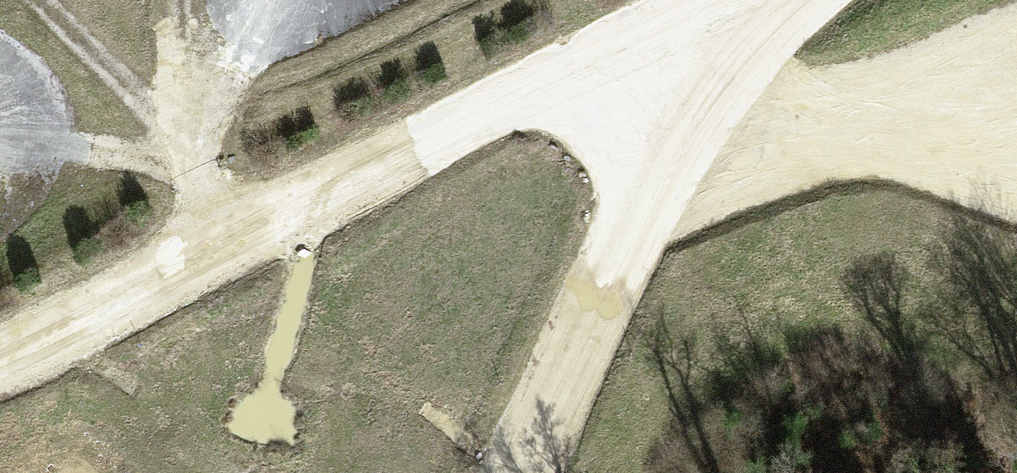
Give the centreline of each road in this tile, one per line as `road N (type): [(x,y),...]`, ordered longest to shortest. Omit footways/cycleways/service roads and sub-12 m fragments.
road 1 (track): [(0,351),(729,0)]
road 2 (track): [(529,472),(608,300),(782,0)]
road 3 (track): [(213,64),(189,161),(226,244)]

